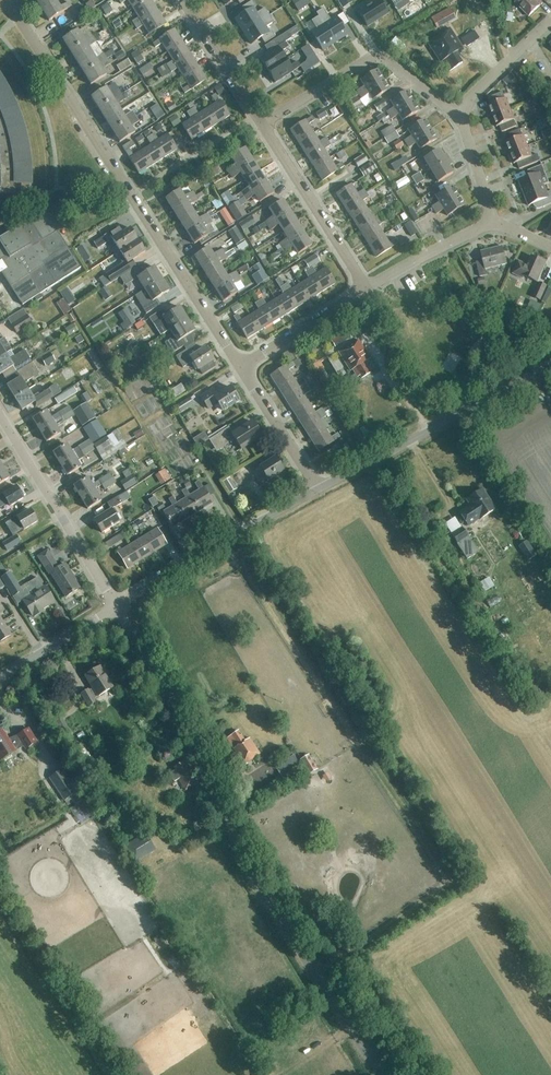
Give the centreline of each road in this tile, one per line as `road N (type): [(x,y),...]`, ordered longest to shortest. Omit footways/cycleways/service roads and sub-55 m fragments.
road 1 (unclassified): [(380,1074),(256,882),(177,707),(116,606)]
road 2 (residential): [(240,367),(6,0)]
road 3 (unclassified): [(317,490),(550,365)]
road 4 (residential): [(116,606),(317,490)]
road 5 (residential): [(262,124),(378,55),(455,114)]
road 6 (residential): [(116,606),(0,415)]
road 7 (residential): [(366,289),(262,124)]
road 8 (residential): [(240,367),(366,289)]
road 9 (residential): [(262,124),(183,0)]
road 10 (residential): [(317,490),(240,367)]
road 11 (residential): [(492,225),(366,289)]
road 12 (residential): [(0,677),(116,606)]

